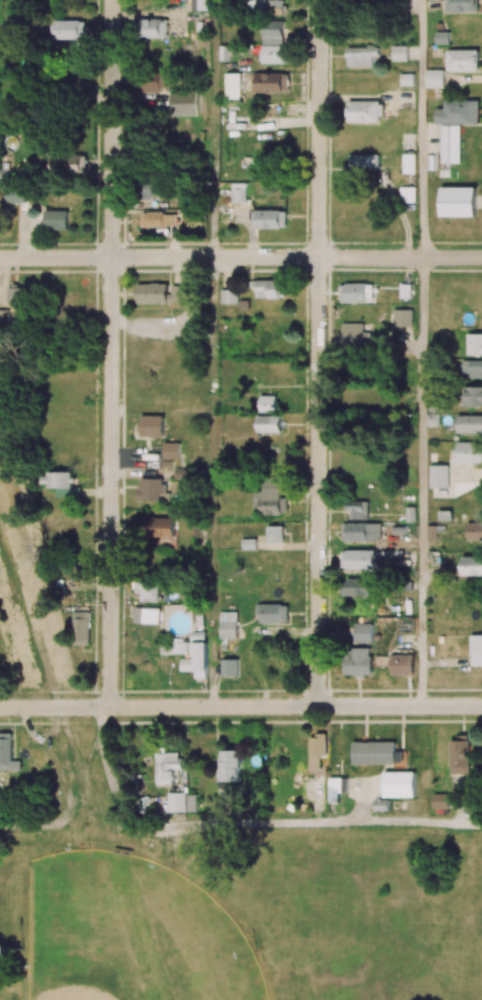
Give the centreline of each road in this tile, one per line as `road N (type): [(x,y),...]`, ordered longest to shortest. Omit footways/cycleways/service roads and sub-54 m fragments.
road 1 (residential): [(107,708),(112,0)]
road 2 (residential): [(318,707),(320,0)]
road 3 (residential): [(481,256),(0,259)]
road 4 (residential): [(481,706),(0,708)]

